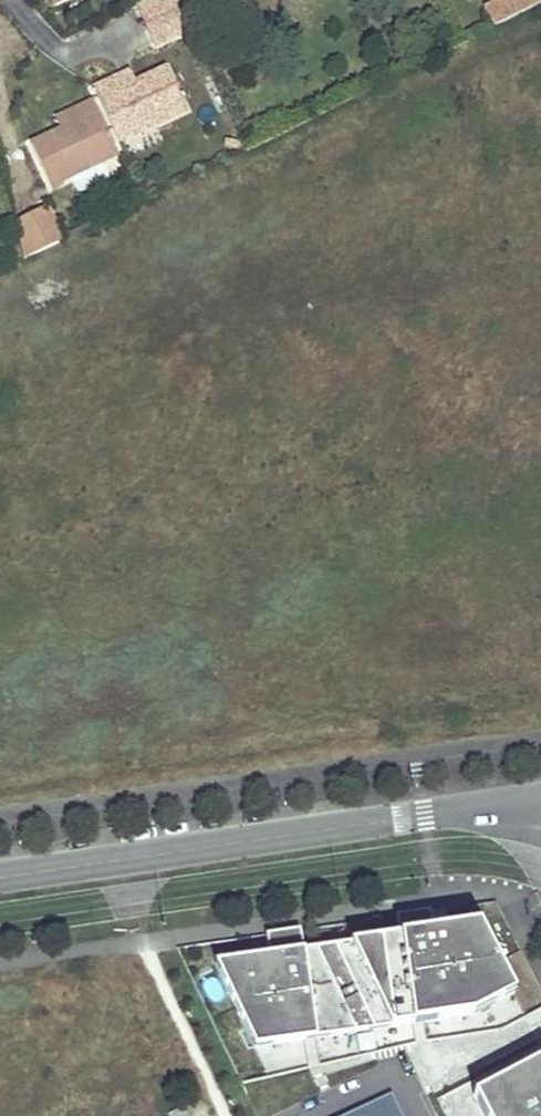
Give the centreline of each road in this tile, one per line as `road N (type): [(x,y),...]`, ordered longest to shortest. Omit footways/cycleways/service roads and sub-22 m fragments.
road 1 (residential): [(0,877),(423,814),(540,805)]

